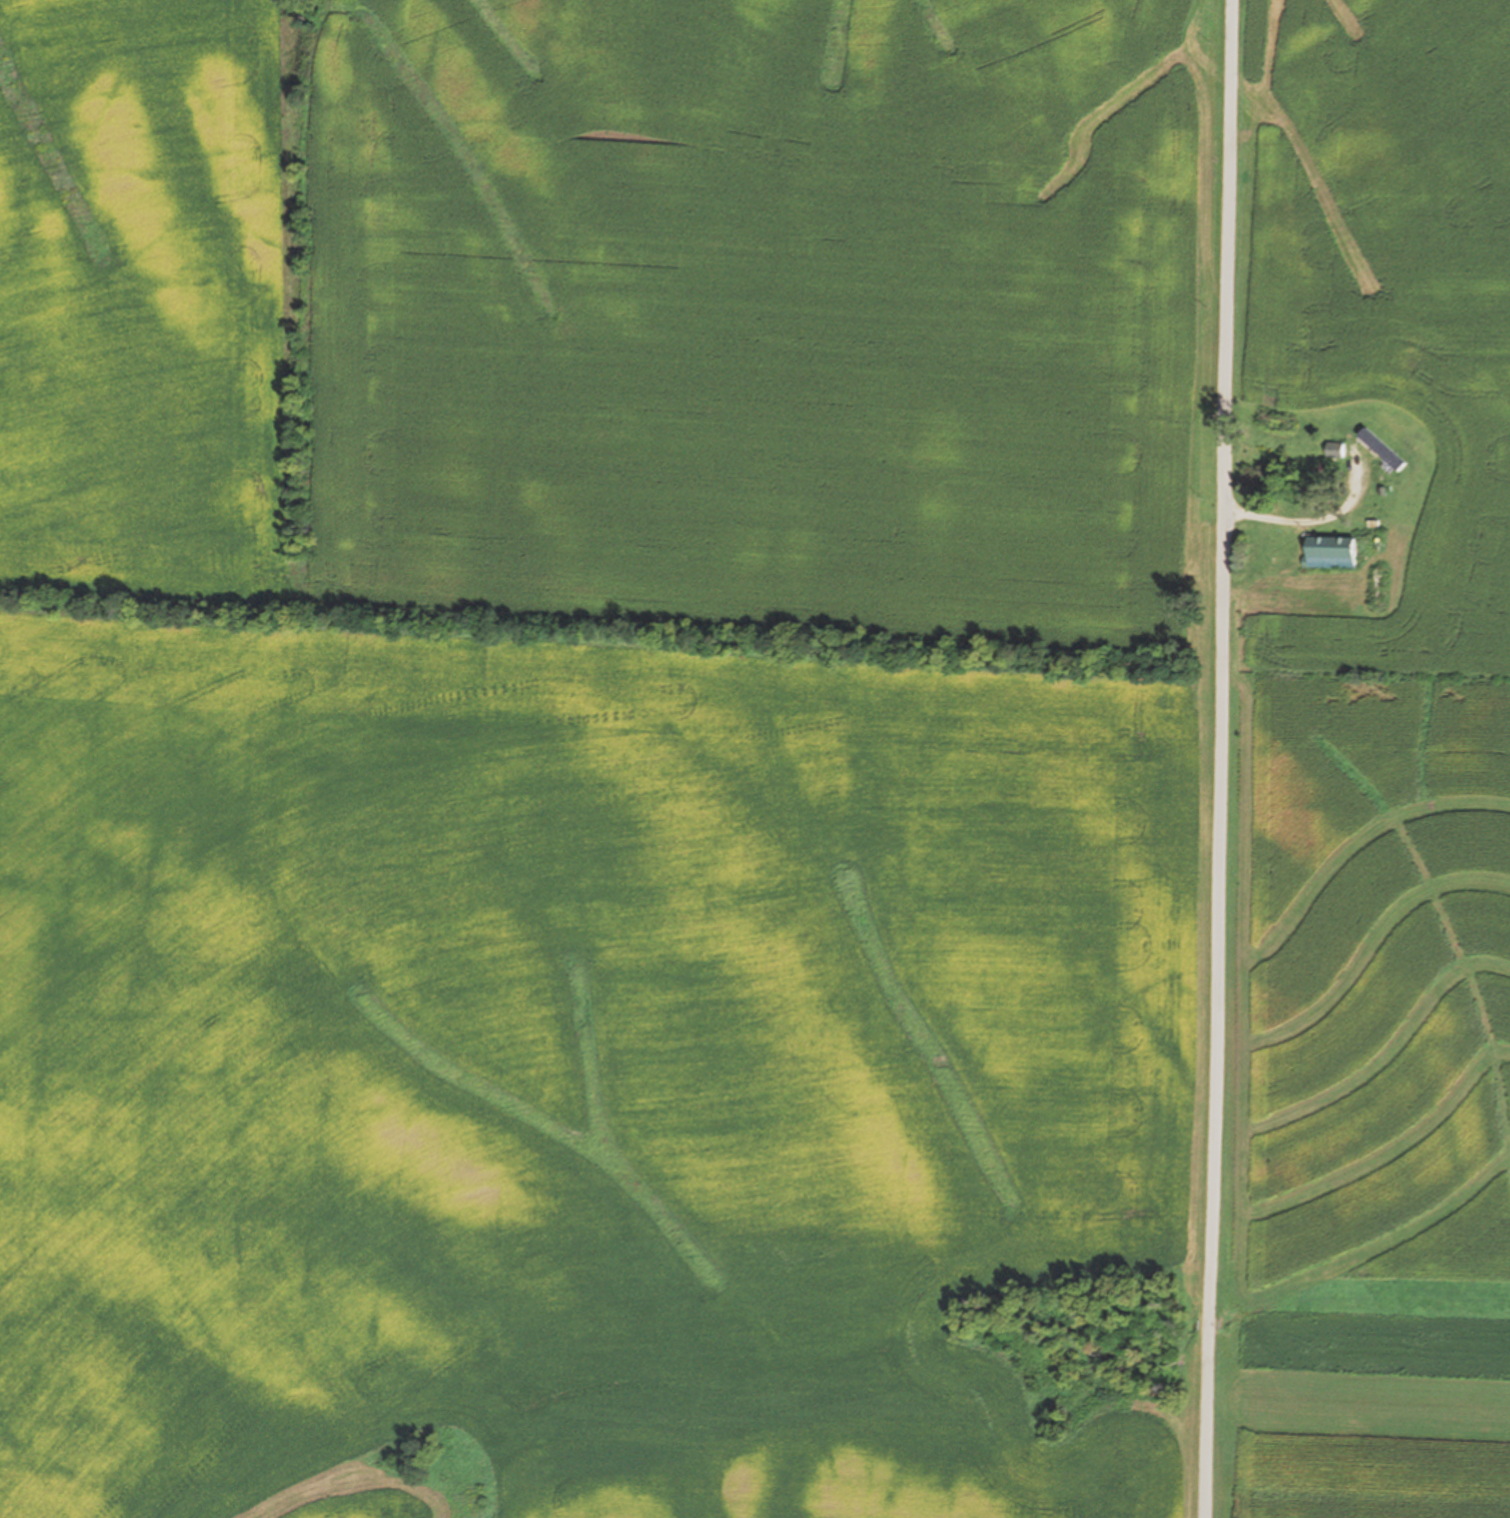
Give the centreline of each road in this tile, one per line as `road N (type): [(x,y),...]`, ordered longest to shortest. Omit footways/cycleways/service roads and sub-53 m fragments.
road 1 (residential): [(1206,1517),(1234,0)]

